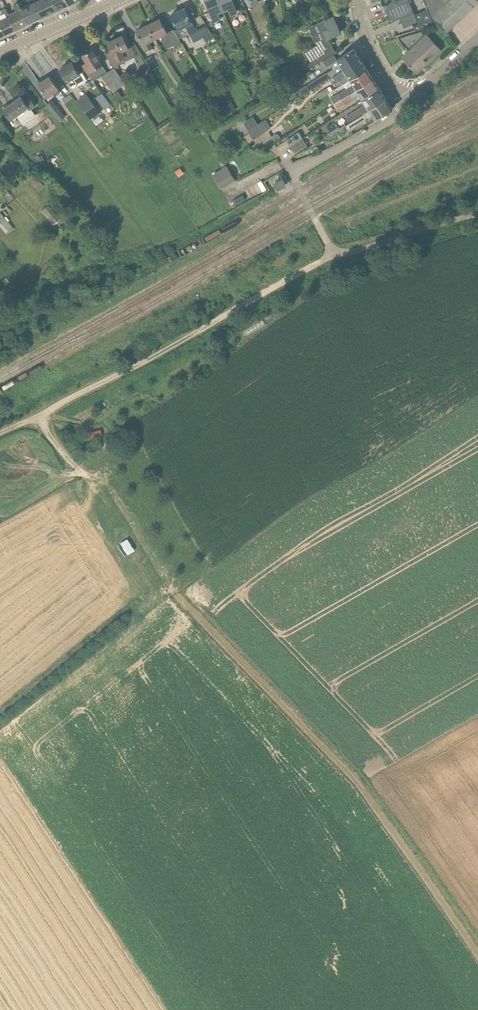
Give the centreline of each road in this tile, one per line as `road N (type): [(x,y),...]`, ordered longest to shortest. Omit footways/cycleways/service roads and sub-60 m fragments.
road 1 (track): [(0,433),(341,252)]
road 2 (unclassified): [(341,252),(328,244),(292,174),(409,103)]
road 3 (unclassified): [(341,252),(477,213)]
road 4 (tertiary): [(0,52),(118,0)]
road 5 (track): [(40,415),(117,512)]

